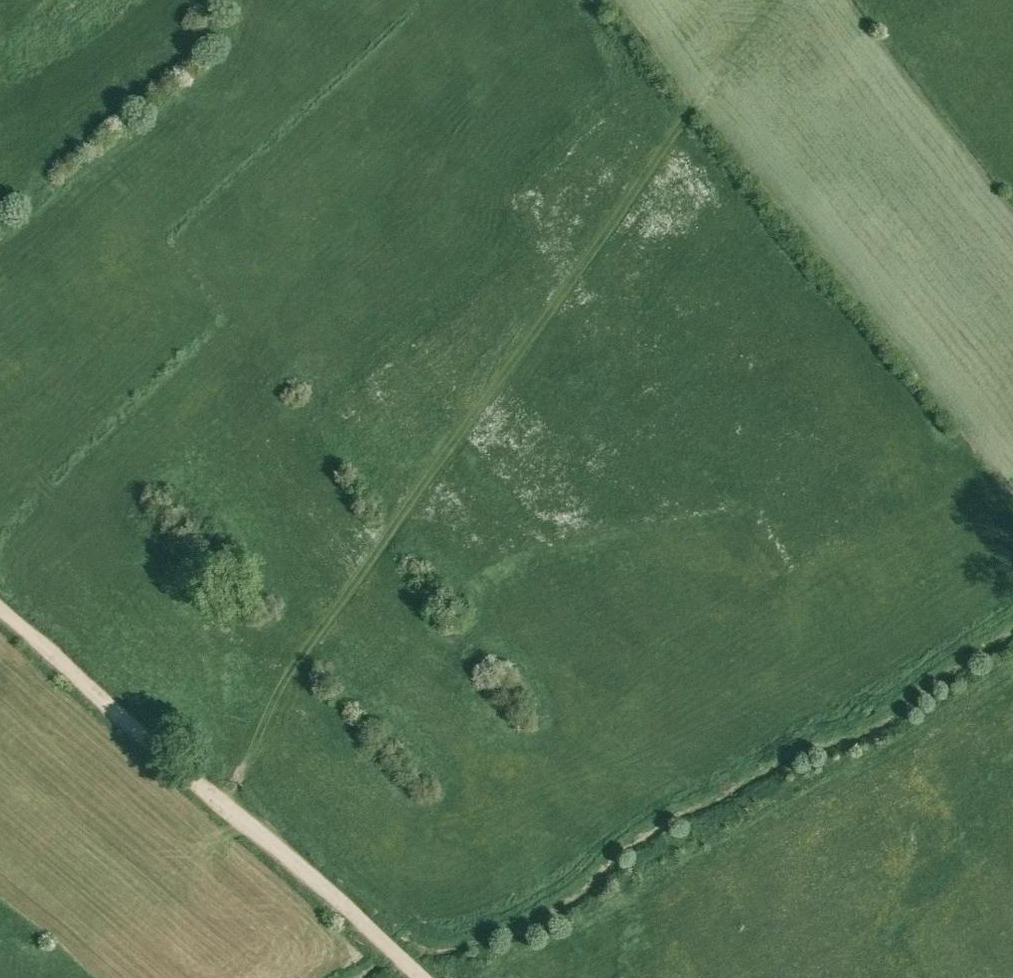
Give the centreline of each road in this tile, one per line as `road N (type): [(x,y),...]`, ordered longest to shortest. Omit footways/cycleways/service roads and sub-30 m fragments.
road 1 (track): [(424,977),(0,607)]

